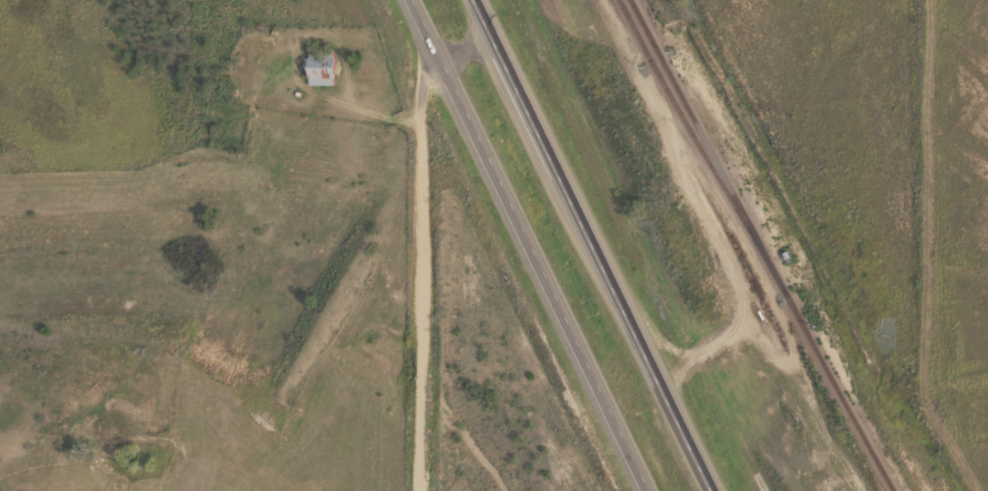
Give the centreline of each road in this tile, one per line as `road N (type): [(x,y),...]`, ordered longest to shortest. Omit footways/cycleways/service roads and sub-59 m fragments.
road 1 (trunk): [(414,0),(656,490)]
road 2 (trunk): [(721,490),(483,0)]
road 3 (residential): [(424,490),(424,93),(441,56),(494,22)]

